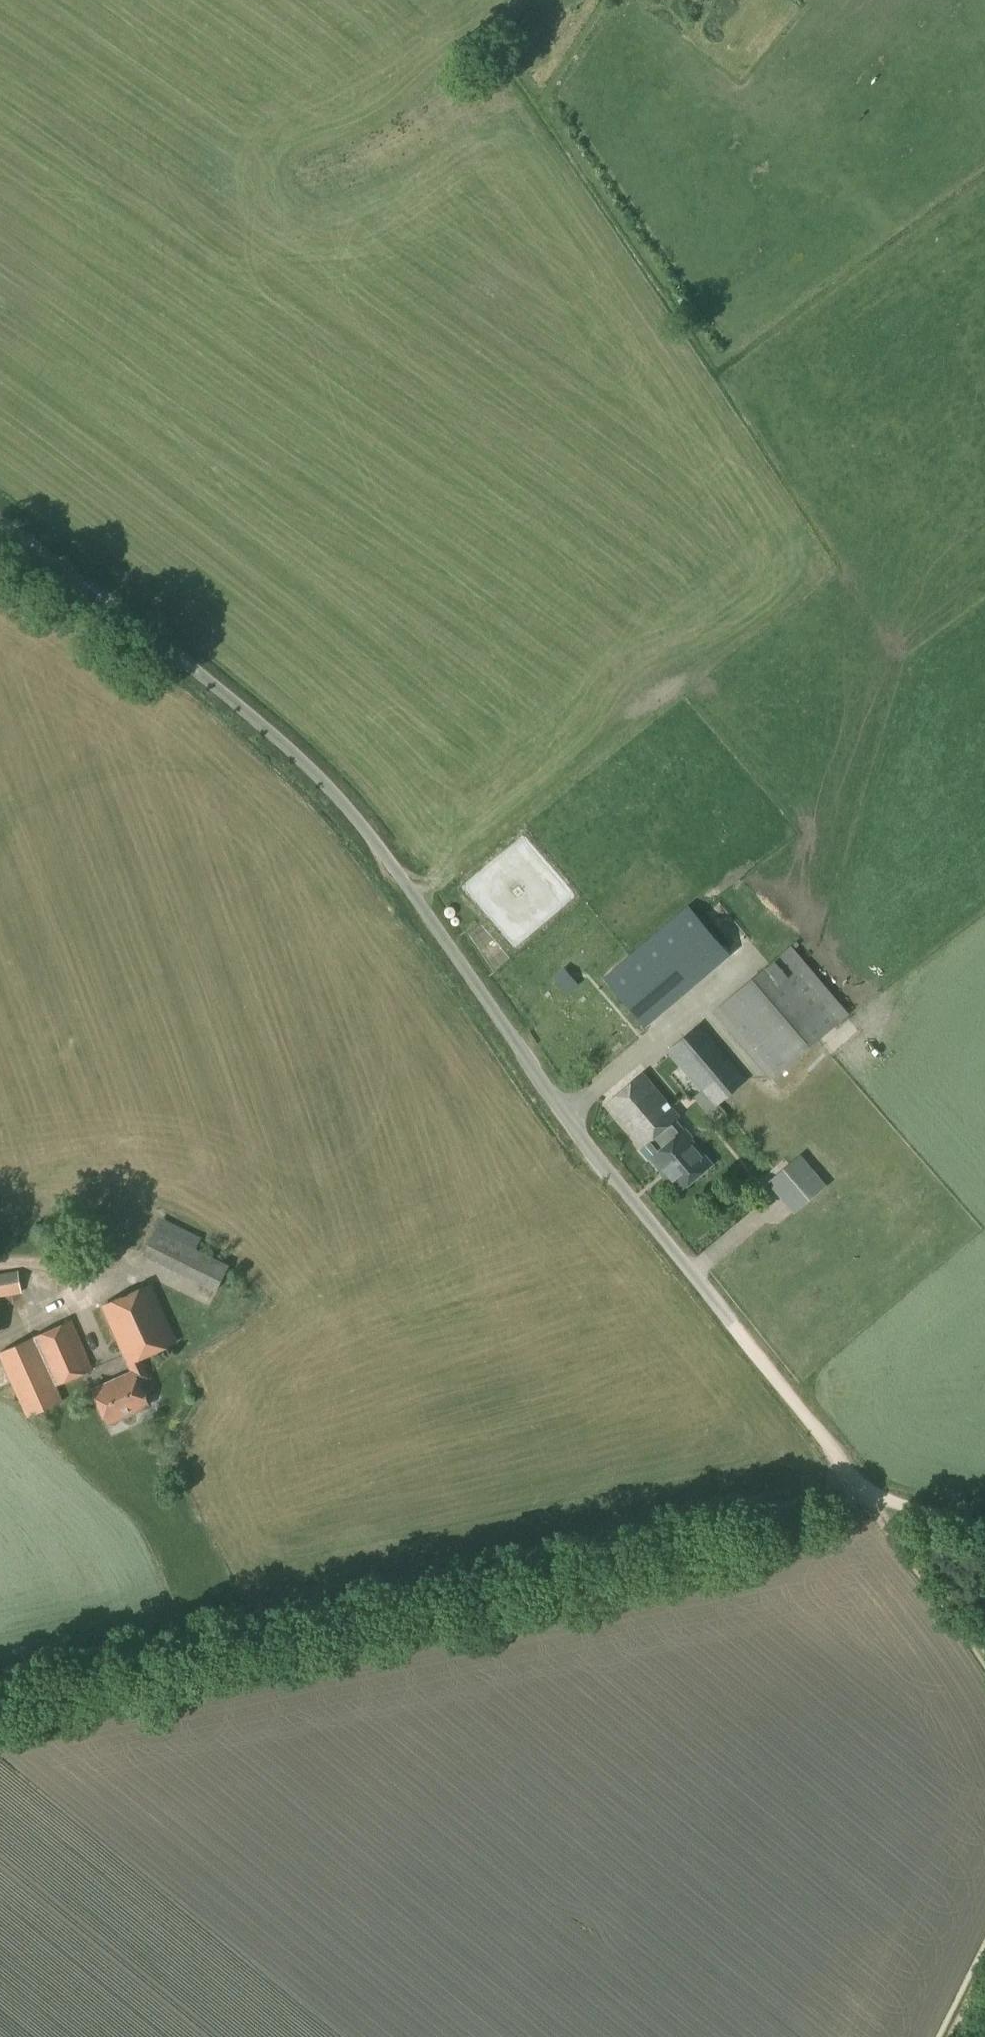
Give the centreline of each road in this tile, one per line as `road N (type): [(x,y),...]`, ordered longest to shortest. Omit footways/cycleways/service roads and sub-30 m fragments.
road 1 (unclassified): [(731,1324),(553,1101),(370,837),(328,789),(210,682),(0,526)]
road 2 (track): [(0,1683),(863,1493)]
road 3 (track): [(863,1493),(731,1324)]
road 4 (track): [(984,1653),(863,1493)]
road 5 (track): [(863,1493),(984,1526)]

